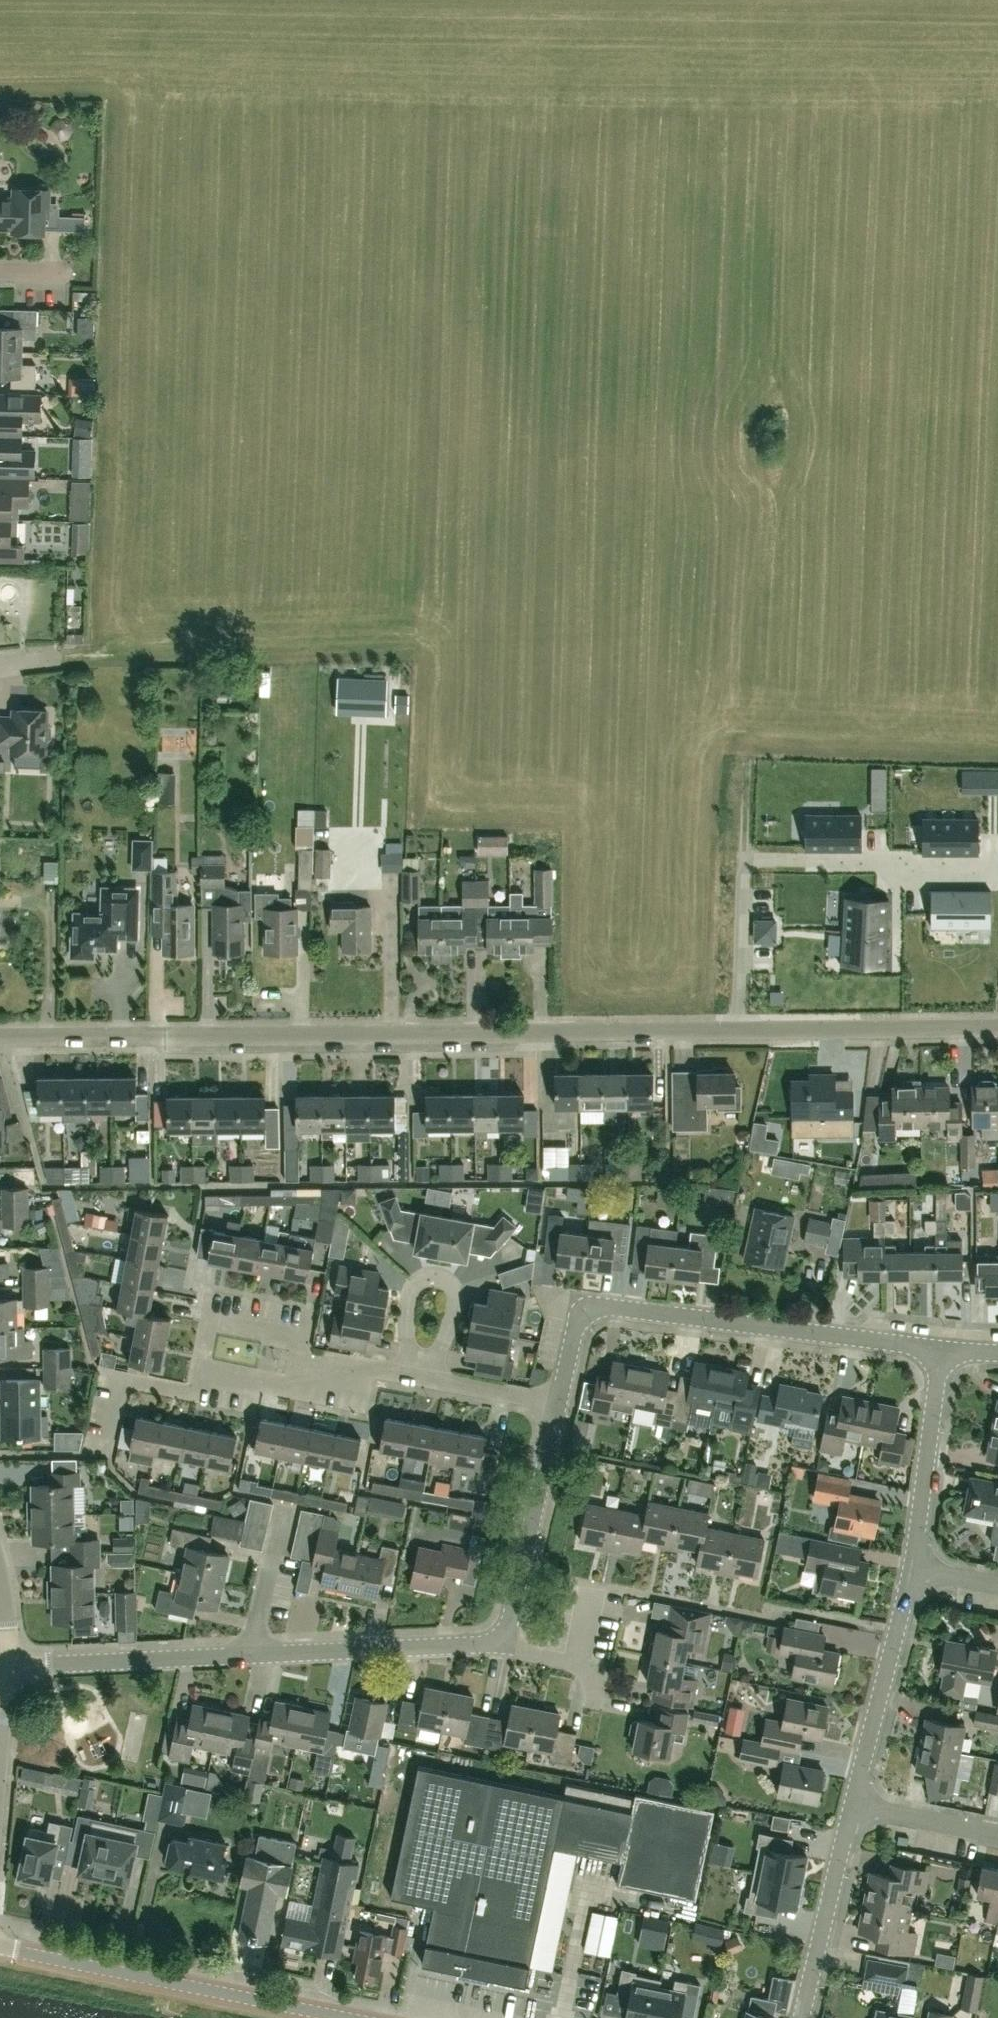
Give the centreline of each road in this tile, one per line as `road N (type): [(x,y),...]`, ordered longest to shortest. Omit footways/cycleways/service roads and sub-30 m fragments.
road 1 (unknown): [(121,0),(176,52),(181,599),(227,626),(421,622),(683,693),(702,689),(721,658),(743,651)]
road 2 (residential): [(997,1027),(0,1036)]
road 3 (unknown): [(177,125),(538,120),(571,155),(698,153)]
road 4 (residential): [(558,1403),(574,1329),(602,1304),(941,1349)]
road 5 (tertiary): [(348,2017),(0,1949)]
road 6 (unknown): [(997,651),(743,651)]
road 7 (residential): [(500,1645),(512,1629),(558,1403)]
road 8 (residential): [(253,1653),(500,1645)]
road 9 (residential): [(853,1804),(910,1569)]
road 10 (residential): [(12,1667),(253,1653)]
road 11 (unknown): [(934,651),(934,476),(997,476)]
road 12 (unclassified): [(427,1378),(457,1296),(442,1278),(426,1276),(411,1287),(413,1375)]
road 13 (residential): [(910,1569),(941,1349)]
road 14 (residential): [(805,2017),(853,1804)]
road 15 (unknown): [(553,469),(506,645)]
road 16 (unclassified): [(200,1372),(195,1393),(124,1379),(107,1453)]
road 17 (unclassified): [(301,1354),(304,1338),(210,1321),(200,1372)]
road 18 (unclassified): [(288,1503),(253,1653)]
road 19 (residential): [(853,1804),(997,1832)]
road 20 (unclassified): [(301,1354),(294,1391),(200,1372)]
road 21 (unclassified): [(558,1403),(427,1378)]
road 22 (residential): [(0,1786),(12,1667)]

